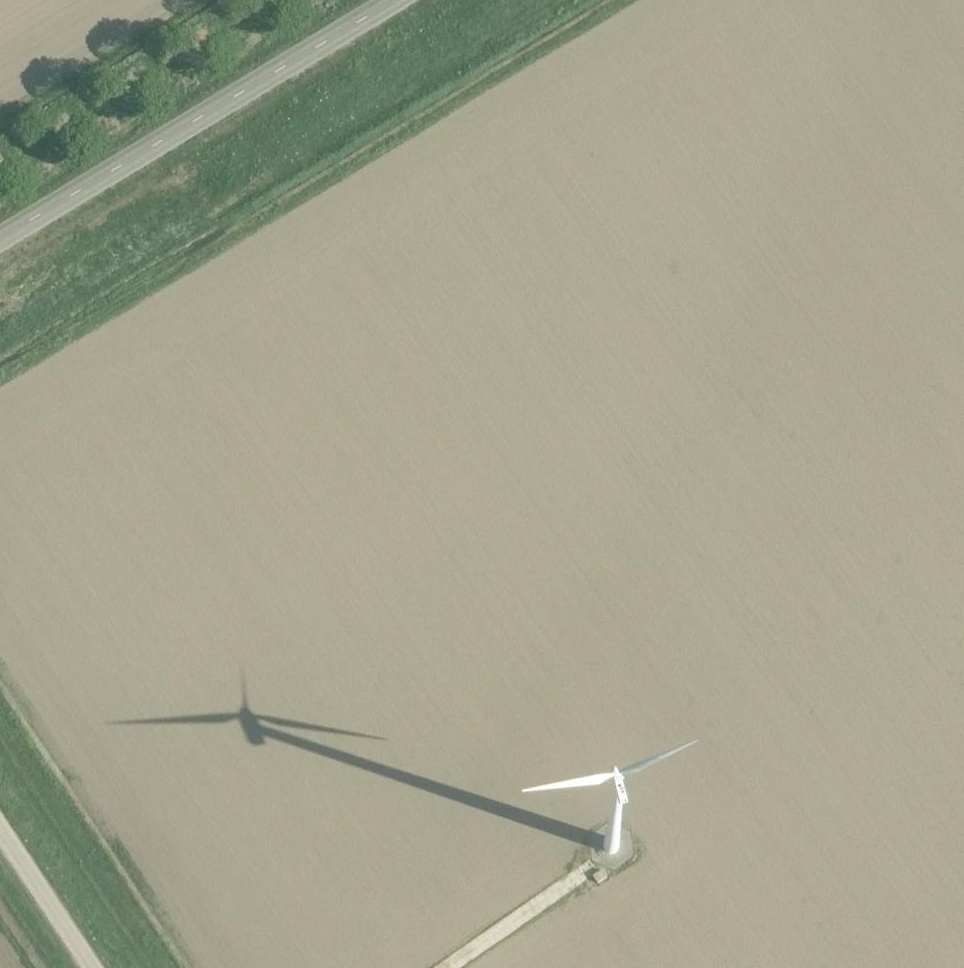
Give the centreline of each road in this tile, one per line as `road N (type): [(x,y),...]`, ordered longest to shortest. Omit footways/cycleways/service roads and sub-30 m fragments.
road 1 (unclassified): [(0,238),(396,0)]
road 2 (unclassified): [(94,967),(0,827)]

